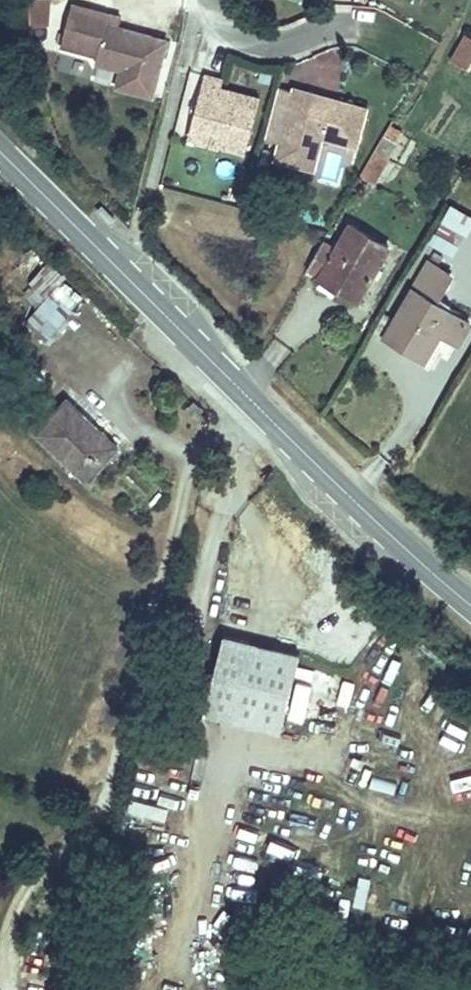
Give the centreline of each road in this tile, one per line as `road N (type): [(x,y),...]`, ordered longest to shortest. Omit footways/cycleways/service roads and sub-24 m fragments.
road 1 (secondary): [(470,601),(359,503),(0,150)]
road 2 (residential): [(209,0),(223,29),(263,45),(346,26)]

